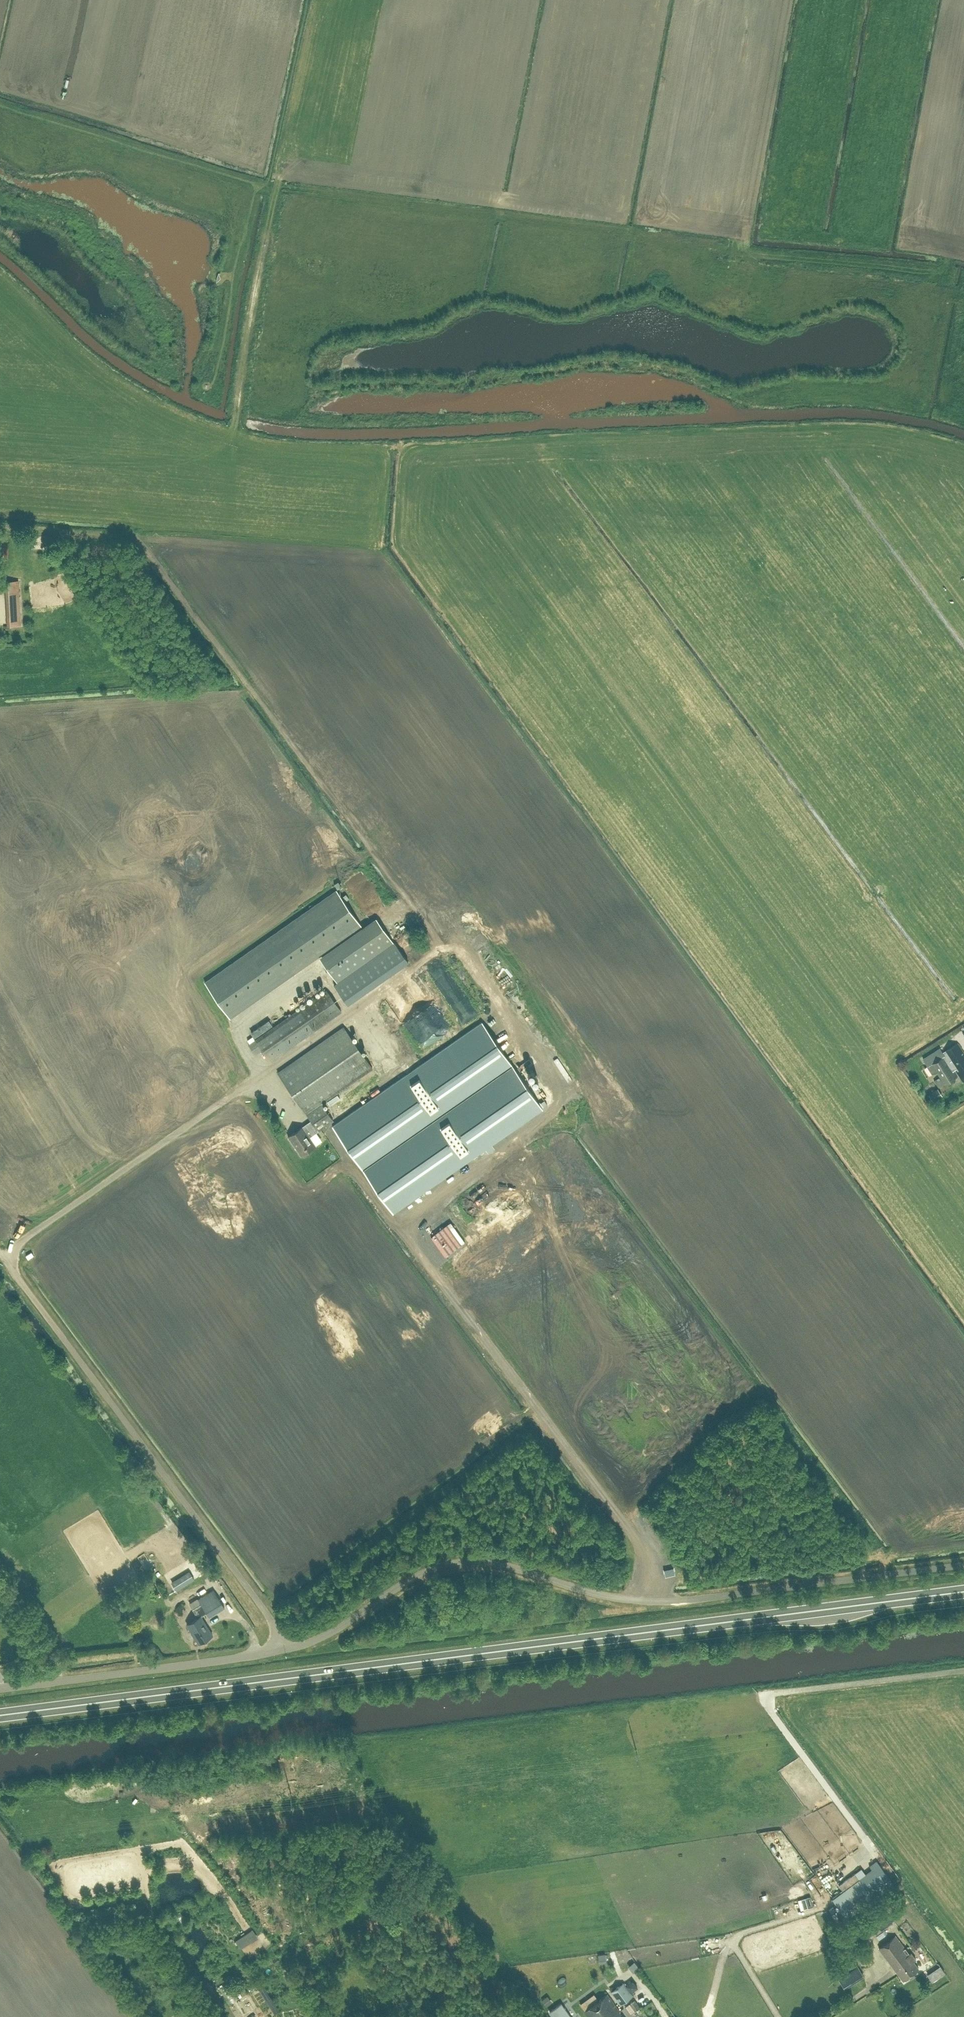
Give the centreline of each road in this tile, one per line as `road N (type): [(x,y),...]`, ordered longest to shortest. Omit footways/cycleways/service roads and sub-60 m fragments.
road 1 (track): [(100,535),(141,540),(442,951),(456,942),(570,1108),(404,1230)]
road 2 (trunk): [(0,1714),(963,1590)]
road 3 (unclassified): [(279,1650),(322,1637),(406,1579),(449,1564),(498,1566),(653,1601),(963,1564)]
road 4 (unclassified): [(279,1650),(270,1619),(4,1256)]
road 5 (unclassified): [(0,1688),(279,1650)]
road 6 (unclassified): [(774,1693),(963,1670)]

